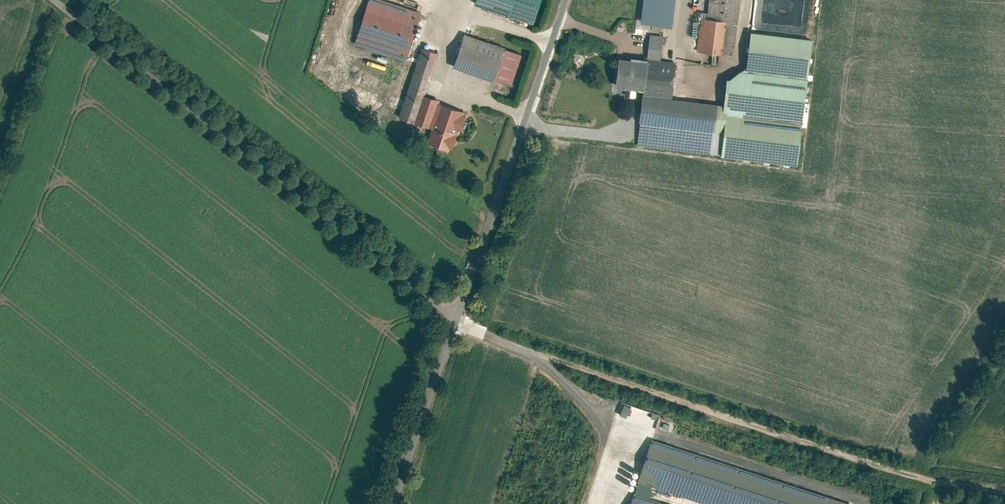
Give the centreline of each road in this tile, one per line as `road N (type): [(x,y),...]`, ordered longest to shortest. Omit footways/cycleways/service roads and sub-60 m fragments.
road 1 (unclassified): [(53,0),(457,319)]
road 2 (track): [(523,349),(923,480),(1004,492)]
road 3 (unclassified): [(565,0),(457,319)]

